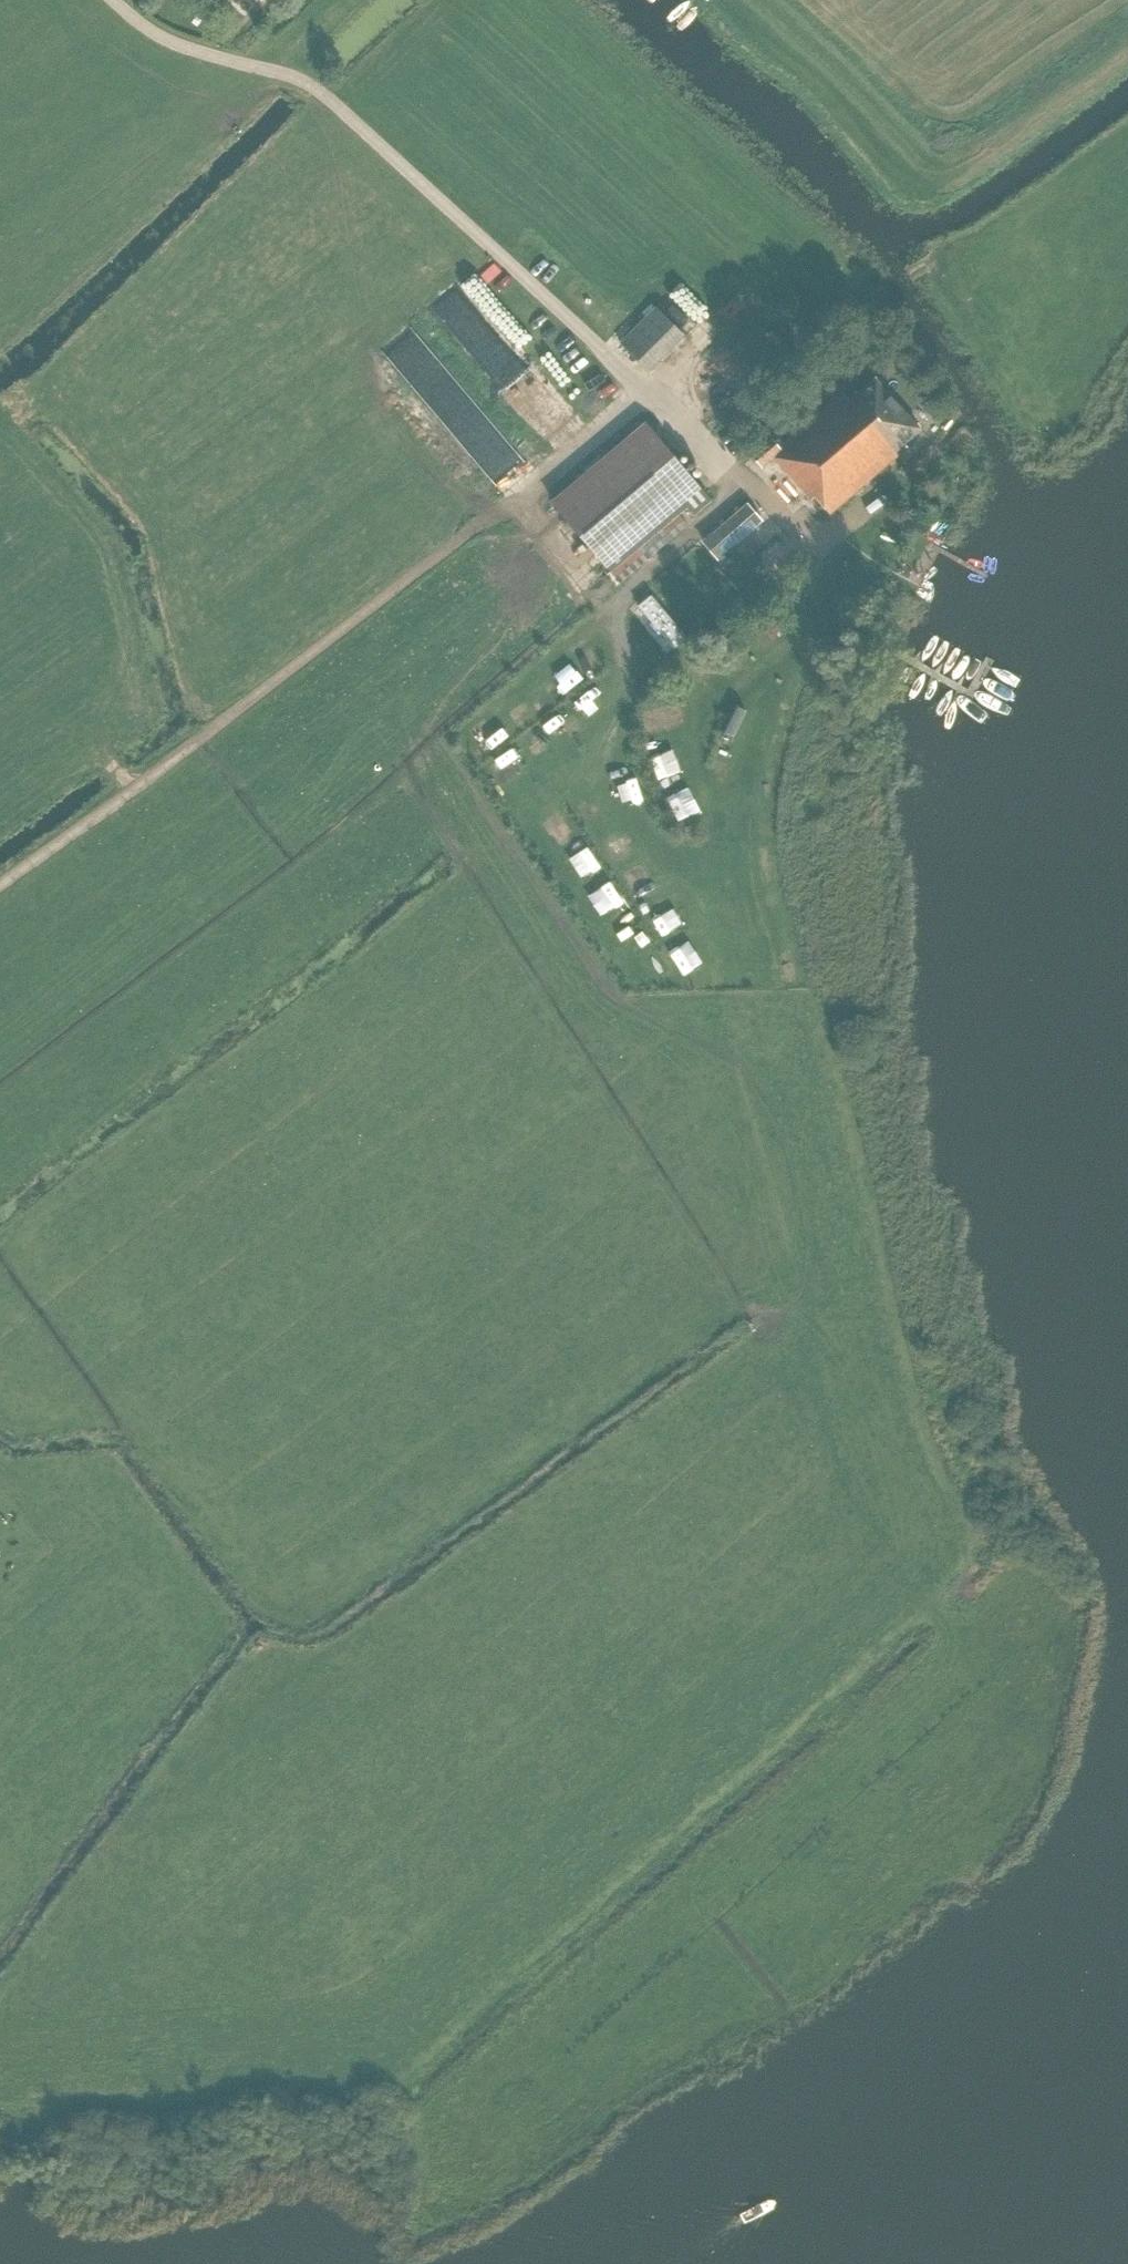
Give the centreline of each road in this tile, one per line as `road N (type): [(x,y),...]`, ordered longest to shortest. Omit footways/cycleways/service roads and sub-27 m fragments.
road 1 (track): [(643,387),(496,510),(0,885)]
road 2 (unclassified): [(631,375),(318,89),(176,44),(114,0)]

